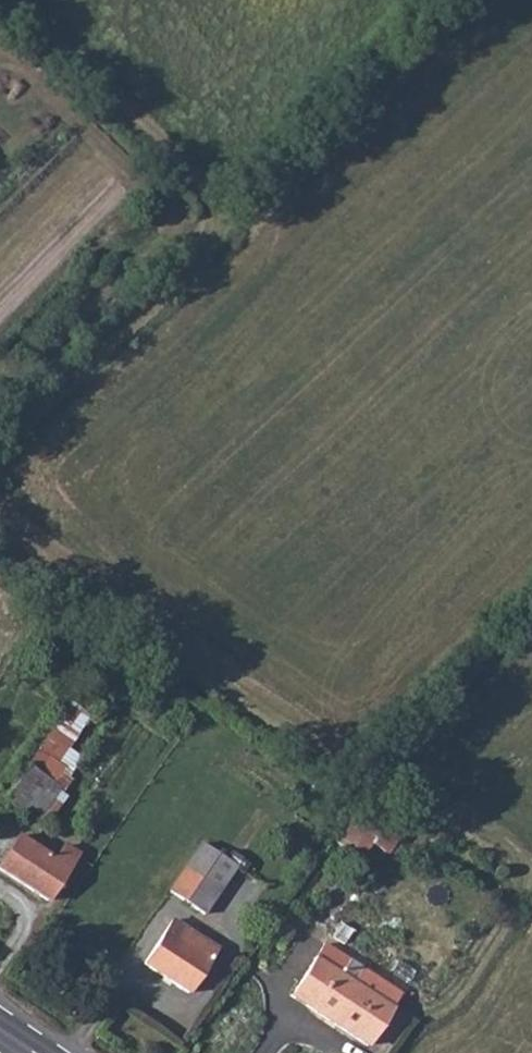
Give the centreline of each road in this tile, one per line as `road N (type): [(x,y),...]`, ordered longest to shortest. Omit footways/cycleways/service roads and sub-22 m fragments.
road 1 (track): [(421,1013),(456,994),(515,890),(512,856),(487,829),(58,569),(0,508)]
road 2 (track): [(0,452),(469,0)]
road 3 (track): [(206,253),(205,210),(189,183),(6,0)]

